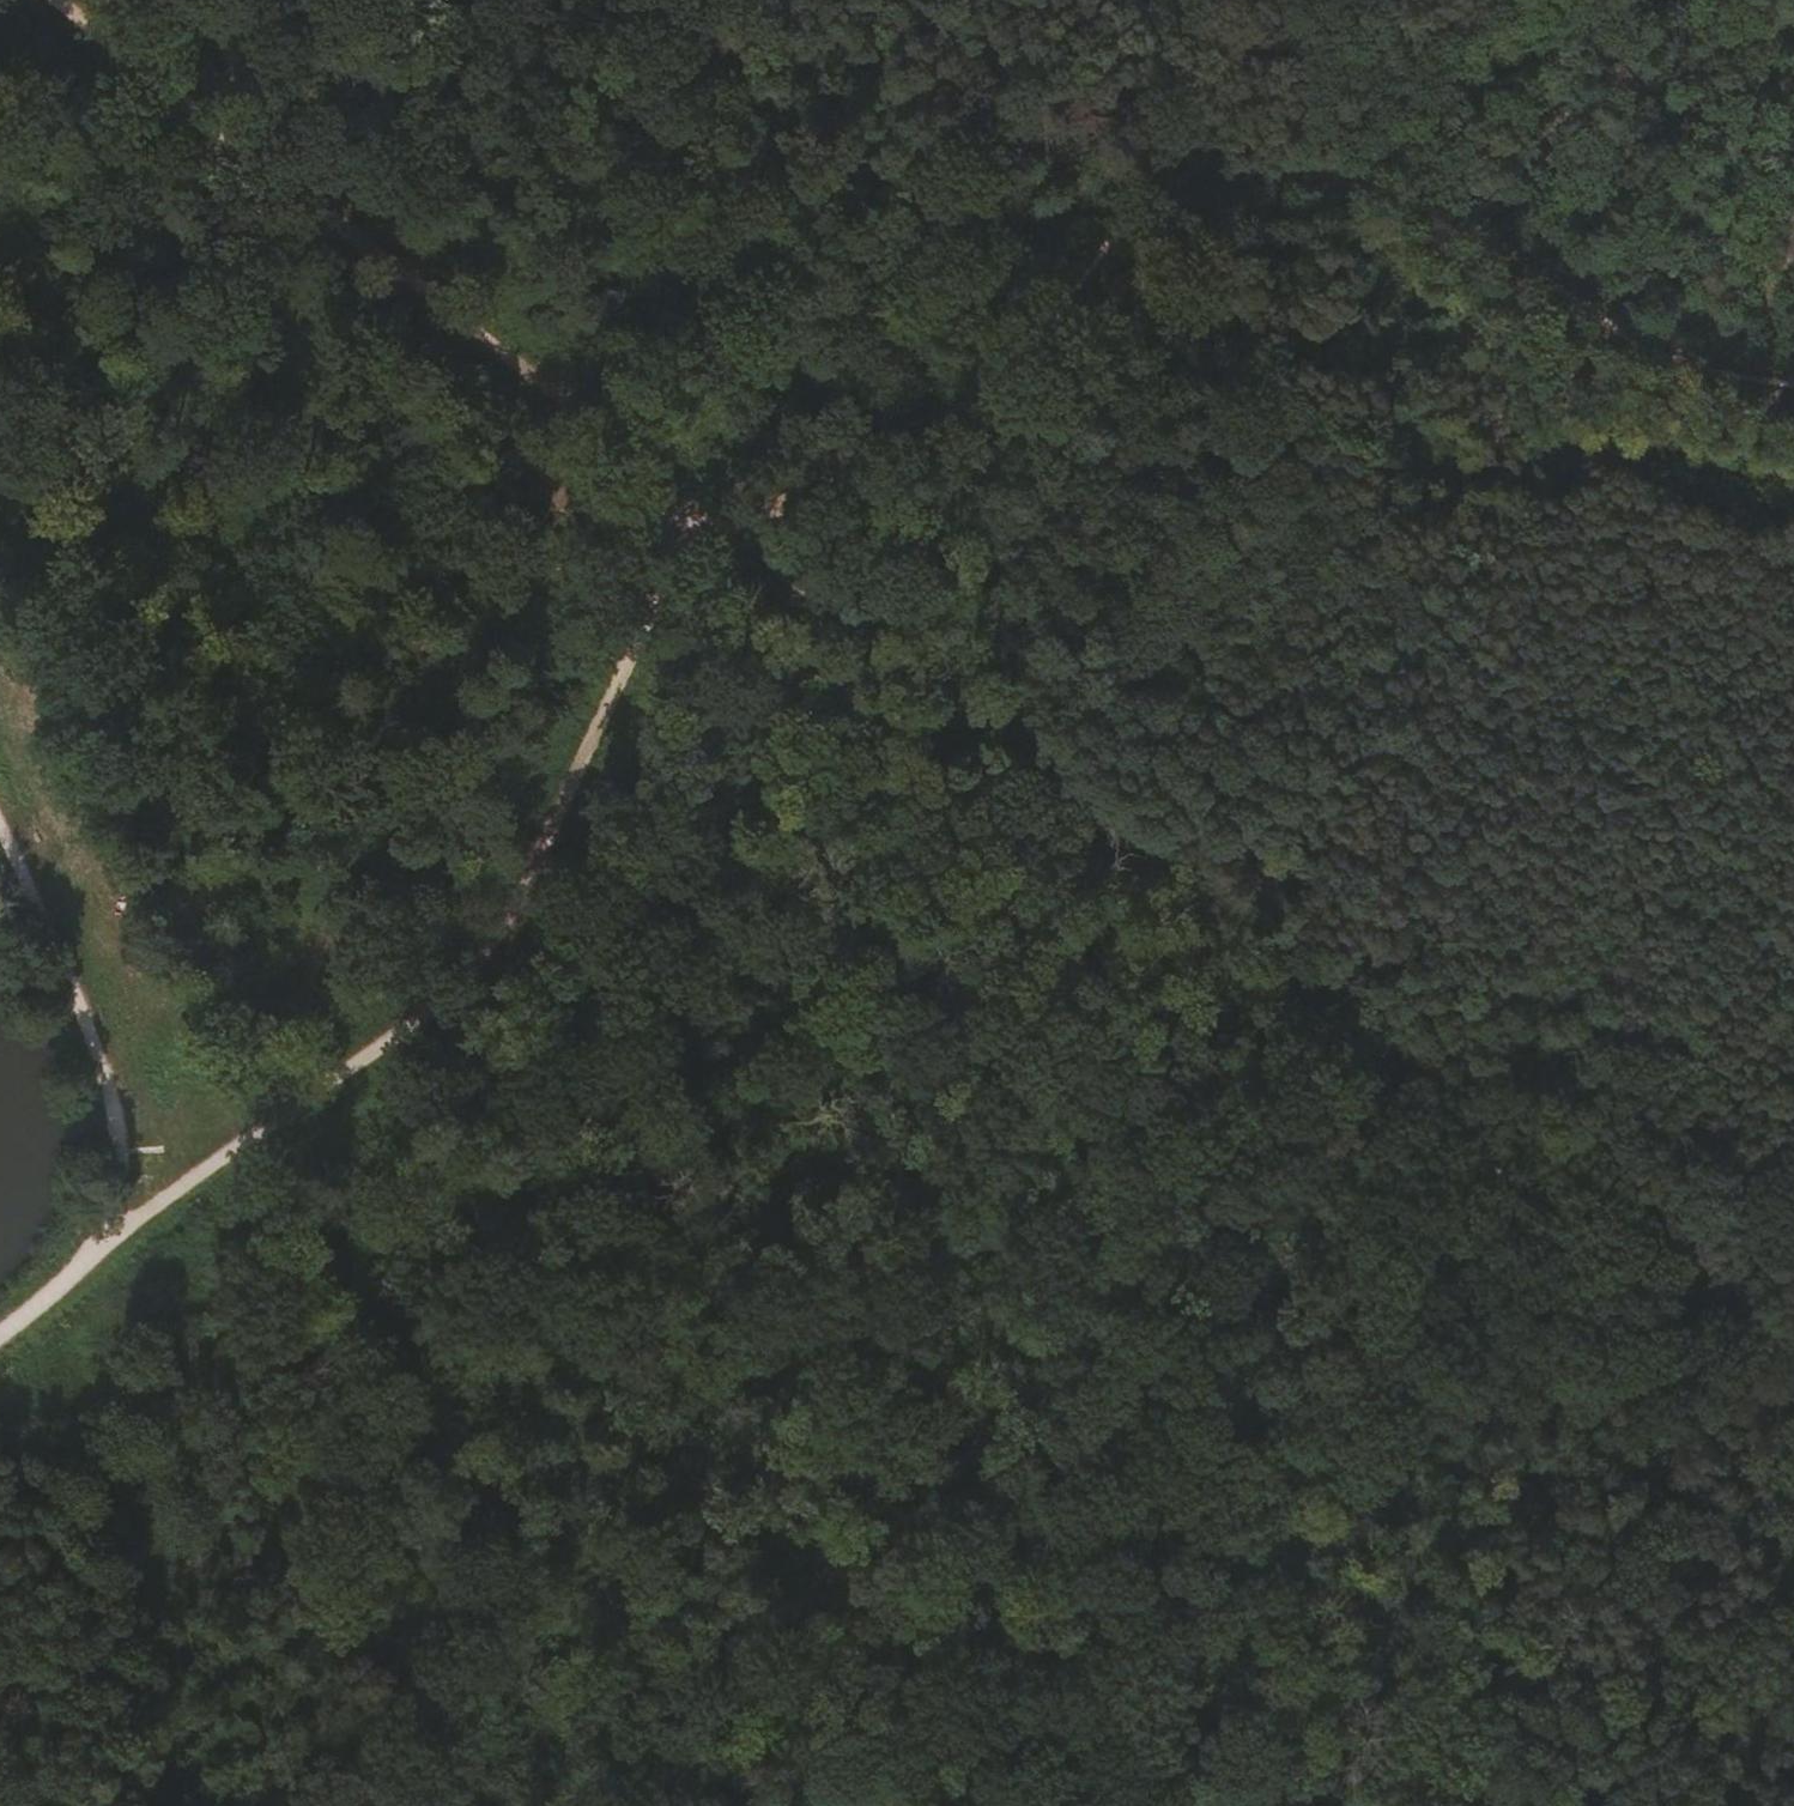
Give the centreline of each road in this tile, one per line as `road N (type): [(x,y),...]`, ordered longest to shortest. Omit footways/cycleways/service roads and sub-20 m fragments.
road 1 (track): [(106,1239),(121,1161),(113,1105),(84,1016),(0,828)]
road 2 (track): [(0,1334),(106,1239)]

